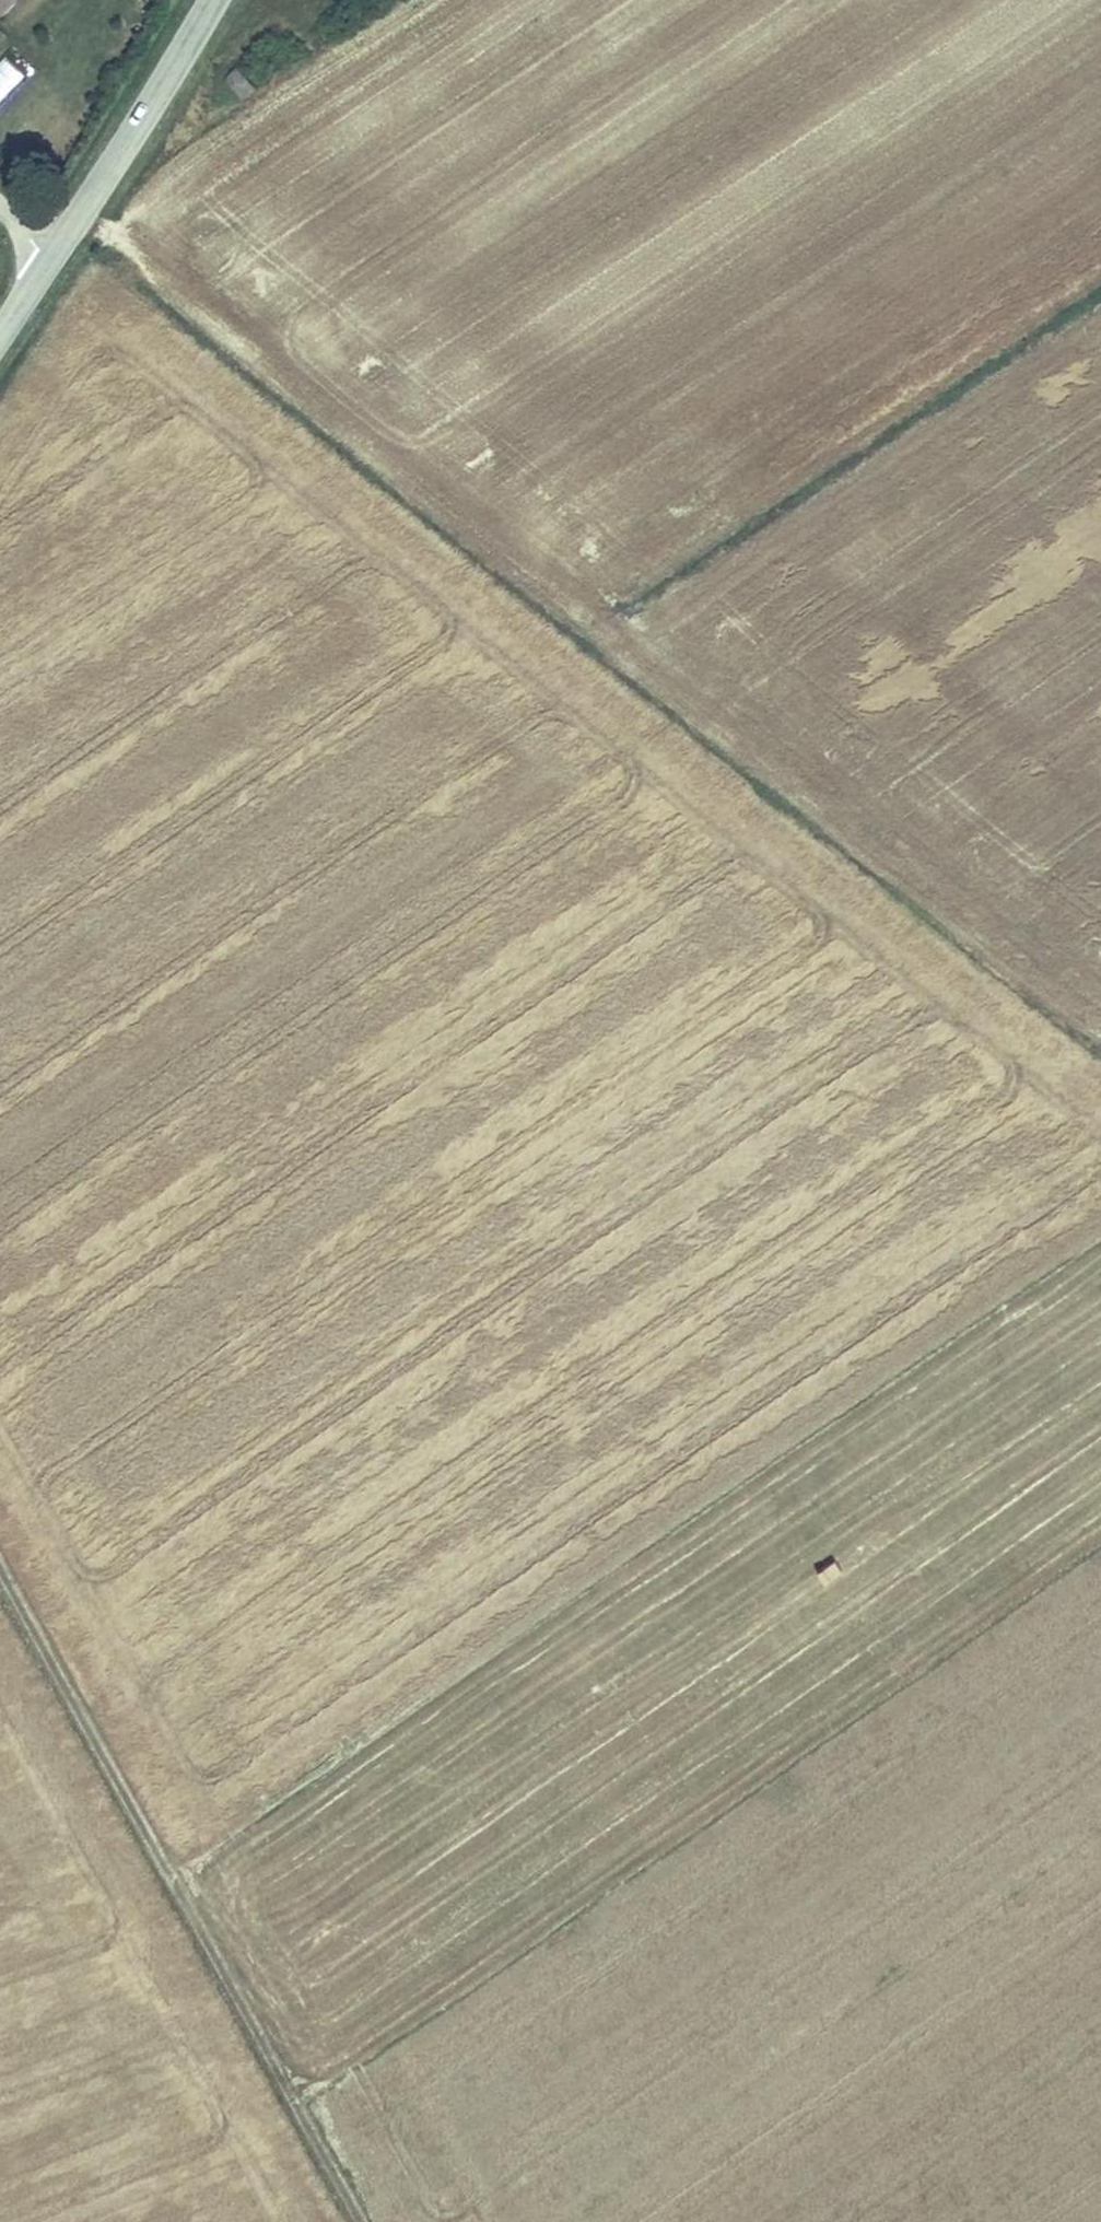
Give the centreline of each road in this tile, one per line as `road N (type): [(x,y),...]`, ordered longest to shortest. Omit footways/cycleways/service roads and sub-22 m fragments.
road 1 (track): [(1100,1024),(1029,982),(380,465),(79,211)]
road 2 (track): [(358,2221),(0,1574)]
road 3 (tertiary): [(0,331),(210,0)]

